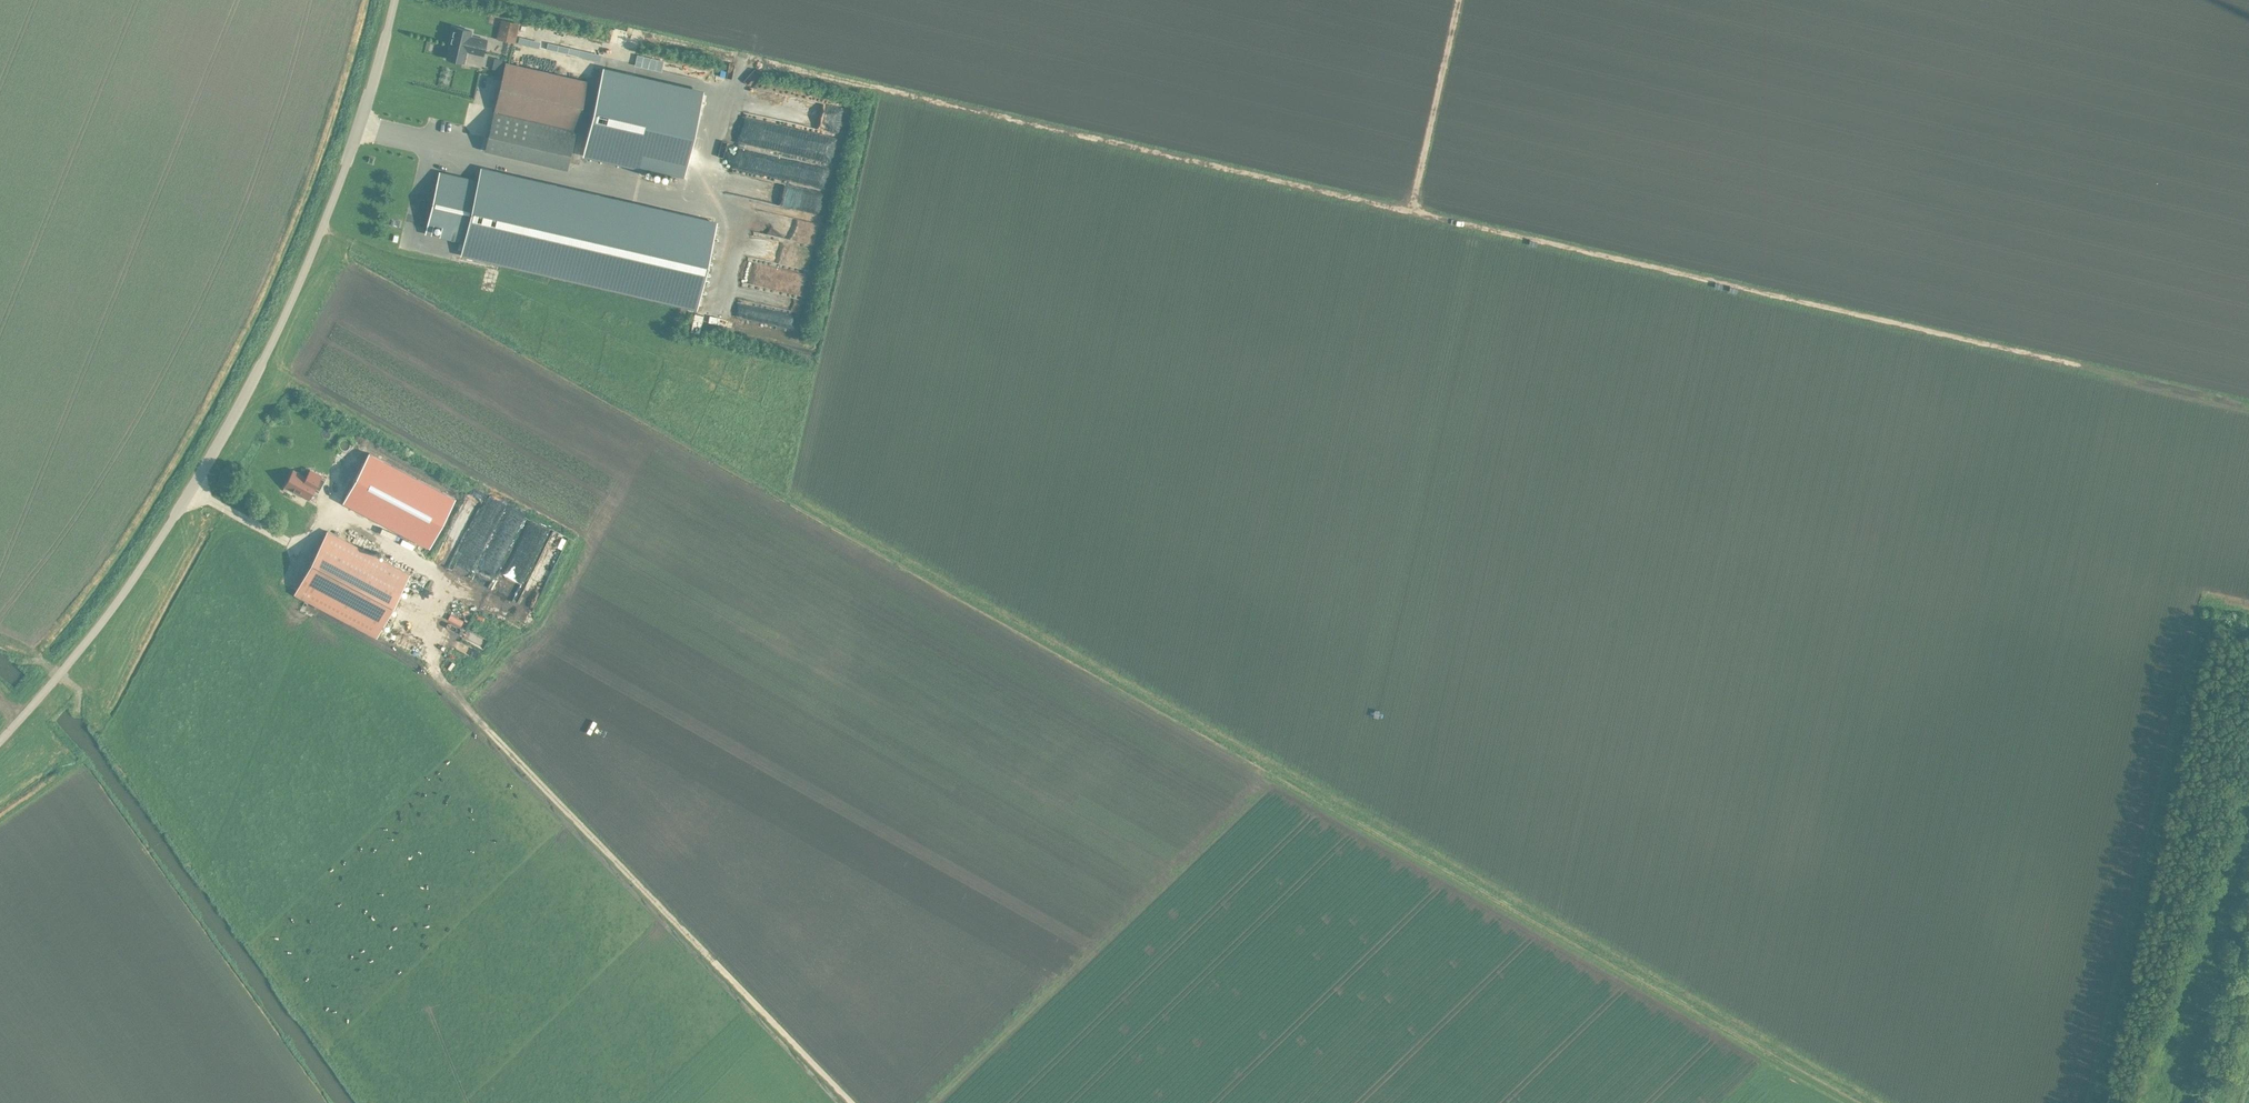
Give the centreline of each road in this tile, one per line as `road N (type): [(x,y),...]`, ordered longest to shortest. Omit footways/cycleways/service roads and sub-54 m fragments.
road 1 (unclassified): [(0,739),(124,592),(266,359),(326,240),(403,0)]

